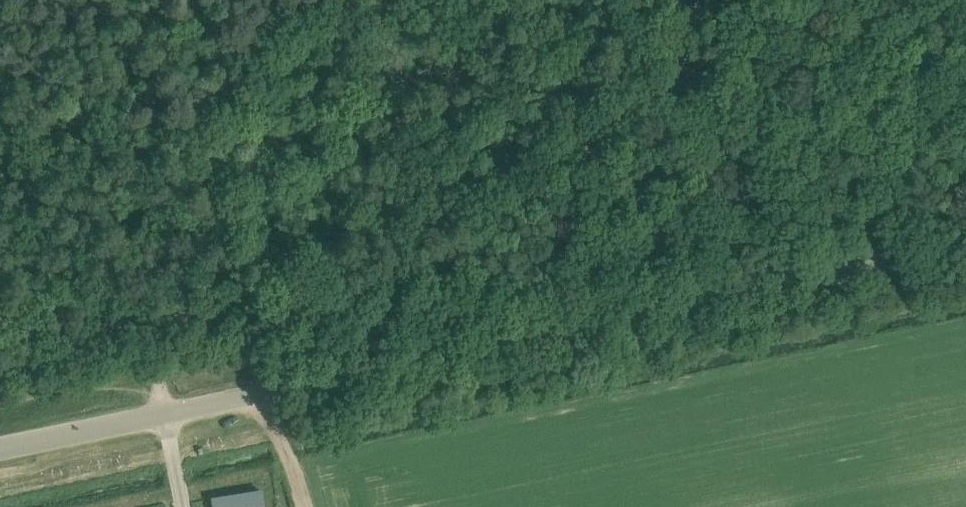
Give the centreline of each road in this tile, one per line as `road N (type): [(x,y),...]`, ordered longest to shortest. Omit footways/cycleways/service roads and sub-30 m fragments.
road 1 (unclassified): [(0,449),(965,244)]
road 2 (track): [(636,315),(543,0)]
road 3 (track): [(302,506),(266,392)]

